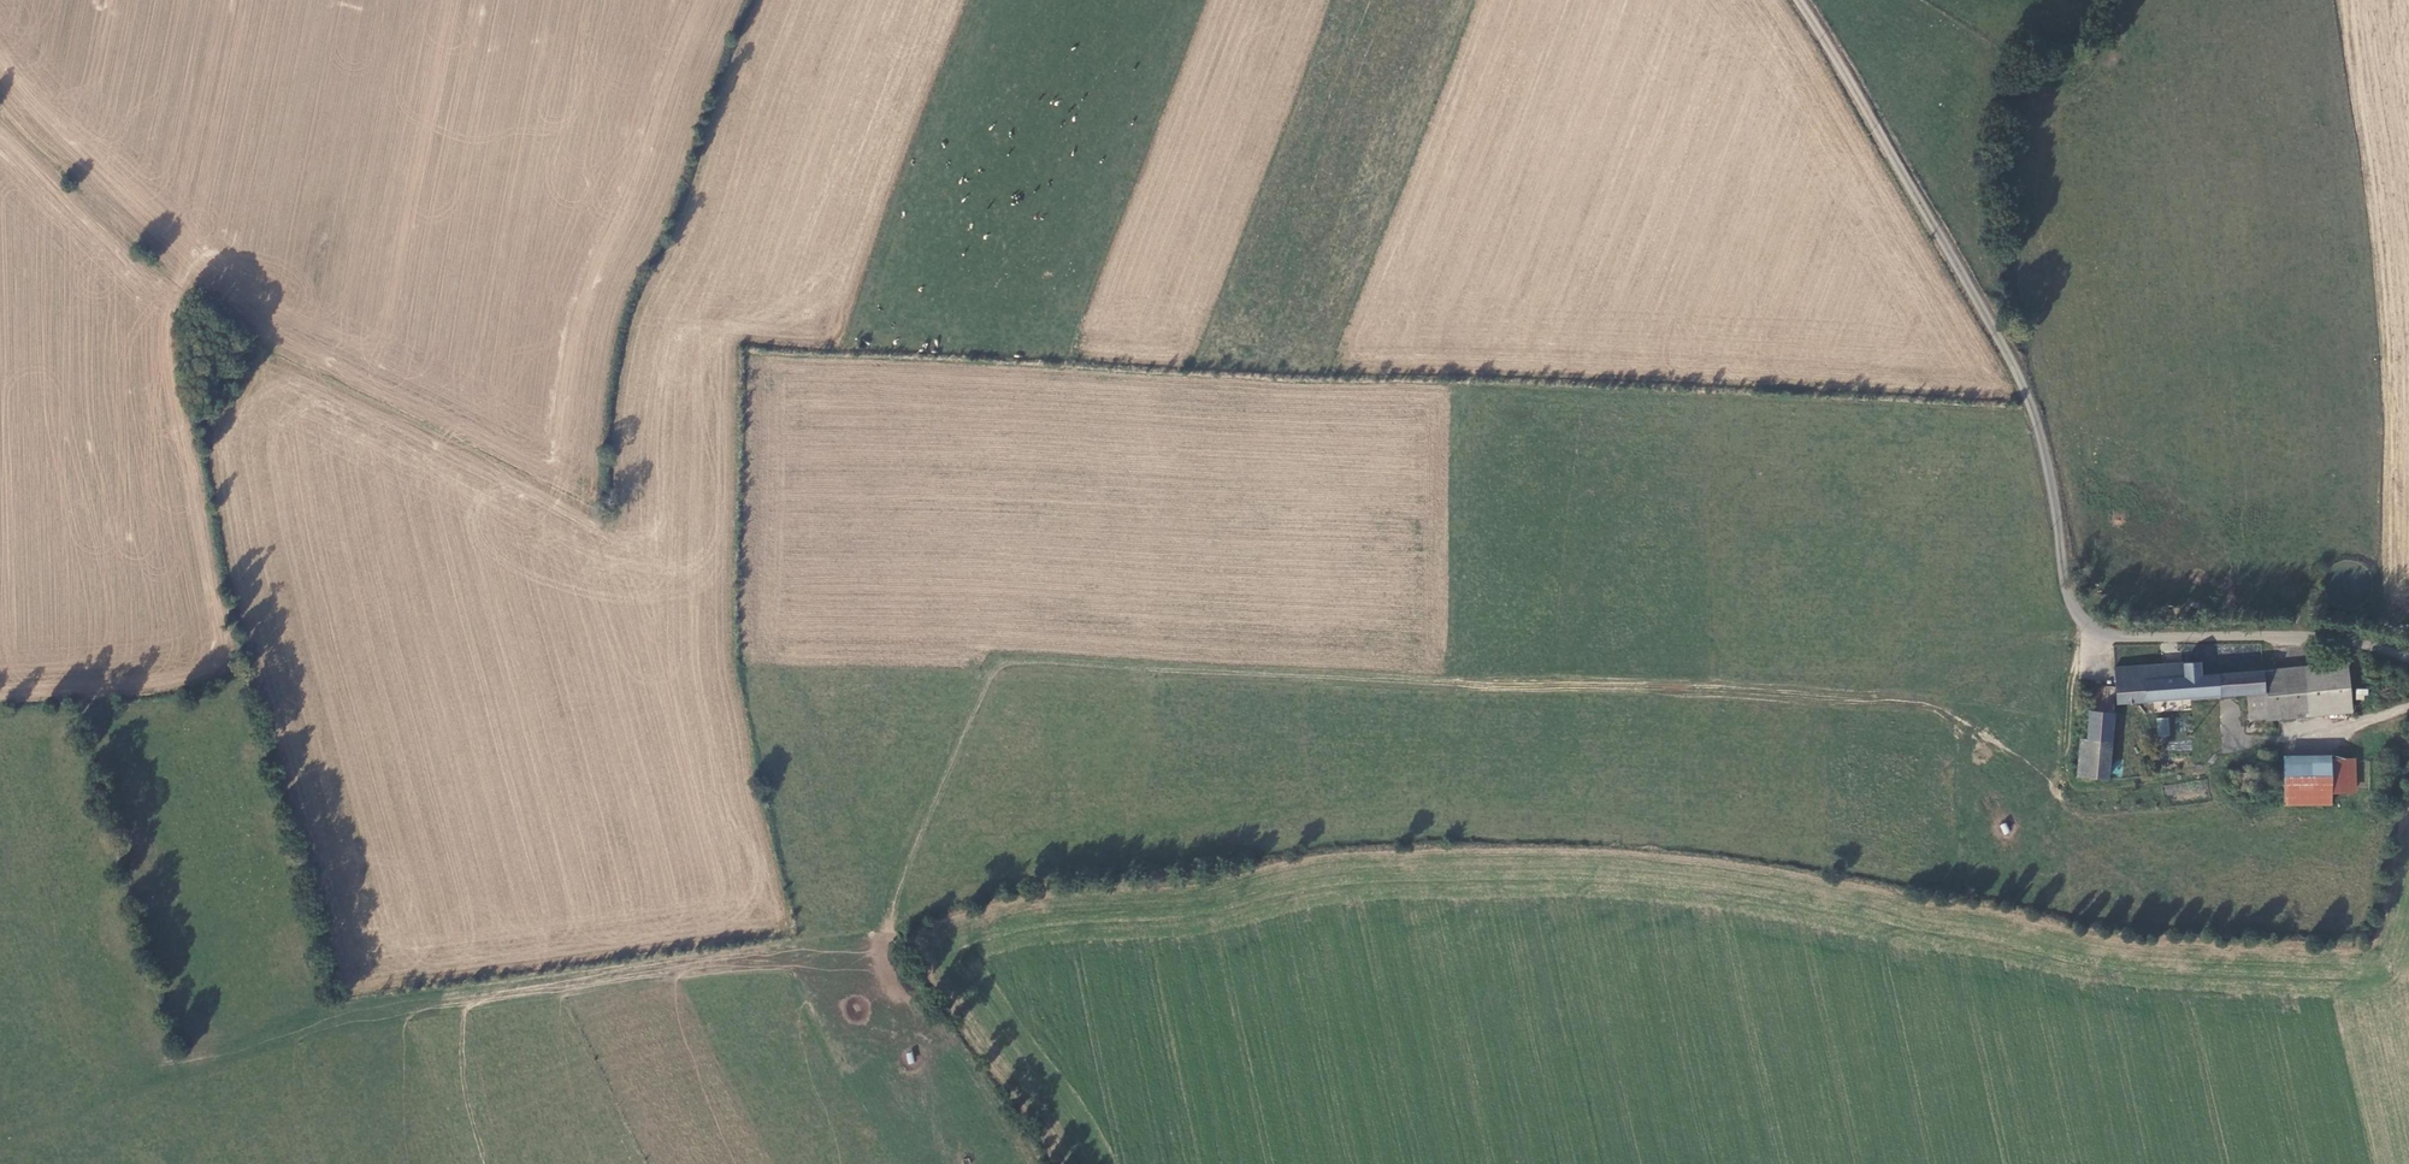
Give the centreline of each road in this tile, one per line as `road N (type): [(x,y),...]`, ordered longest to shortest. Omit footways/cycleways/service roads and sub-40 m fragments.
road 1 (unclassified): [(2408,664),(2326,640),(2113,639),(2087,623),(2068,585),(2034,410),(1797,0)]

